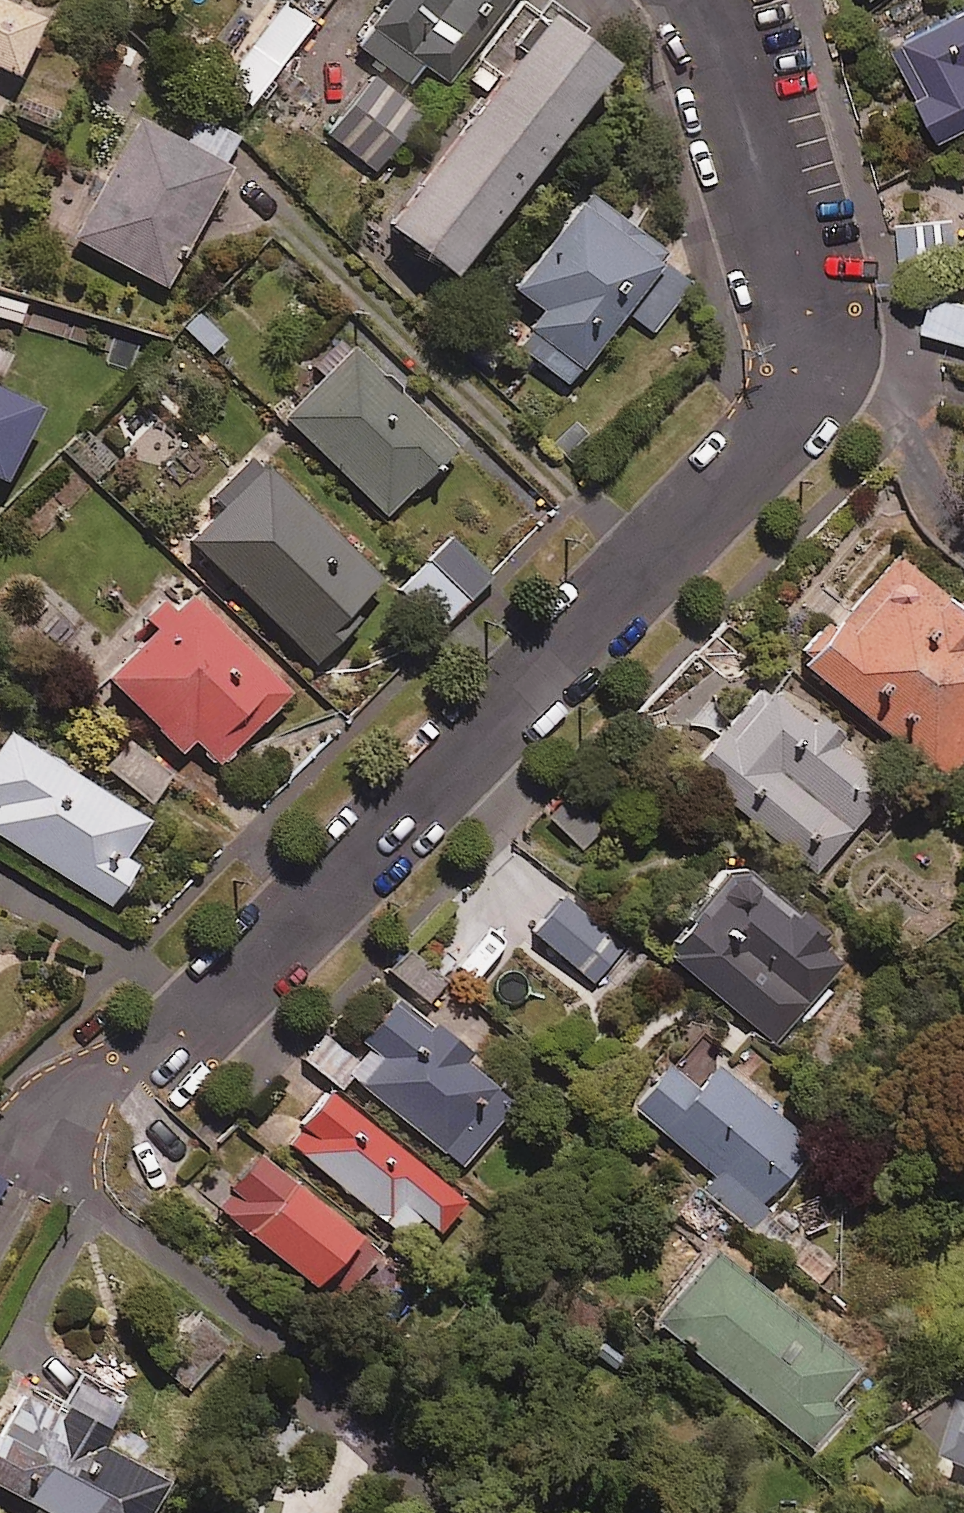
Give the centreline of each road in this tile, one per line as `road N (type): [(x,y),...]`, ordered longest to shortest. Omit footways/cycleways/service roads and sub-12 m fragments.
road 1 (residential): [(67,1149),(83,1094),(129,1058),(181,1038),(783,432),(800,398),(805,362),(794,298),(699,0)]

